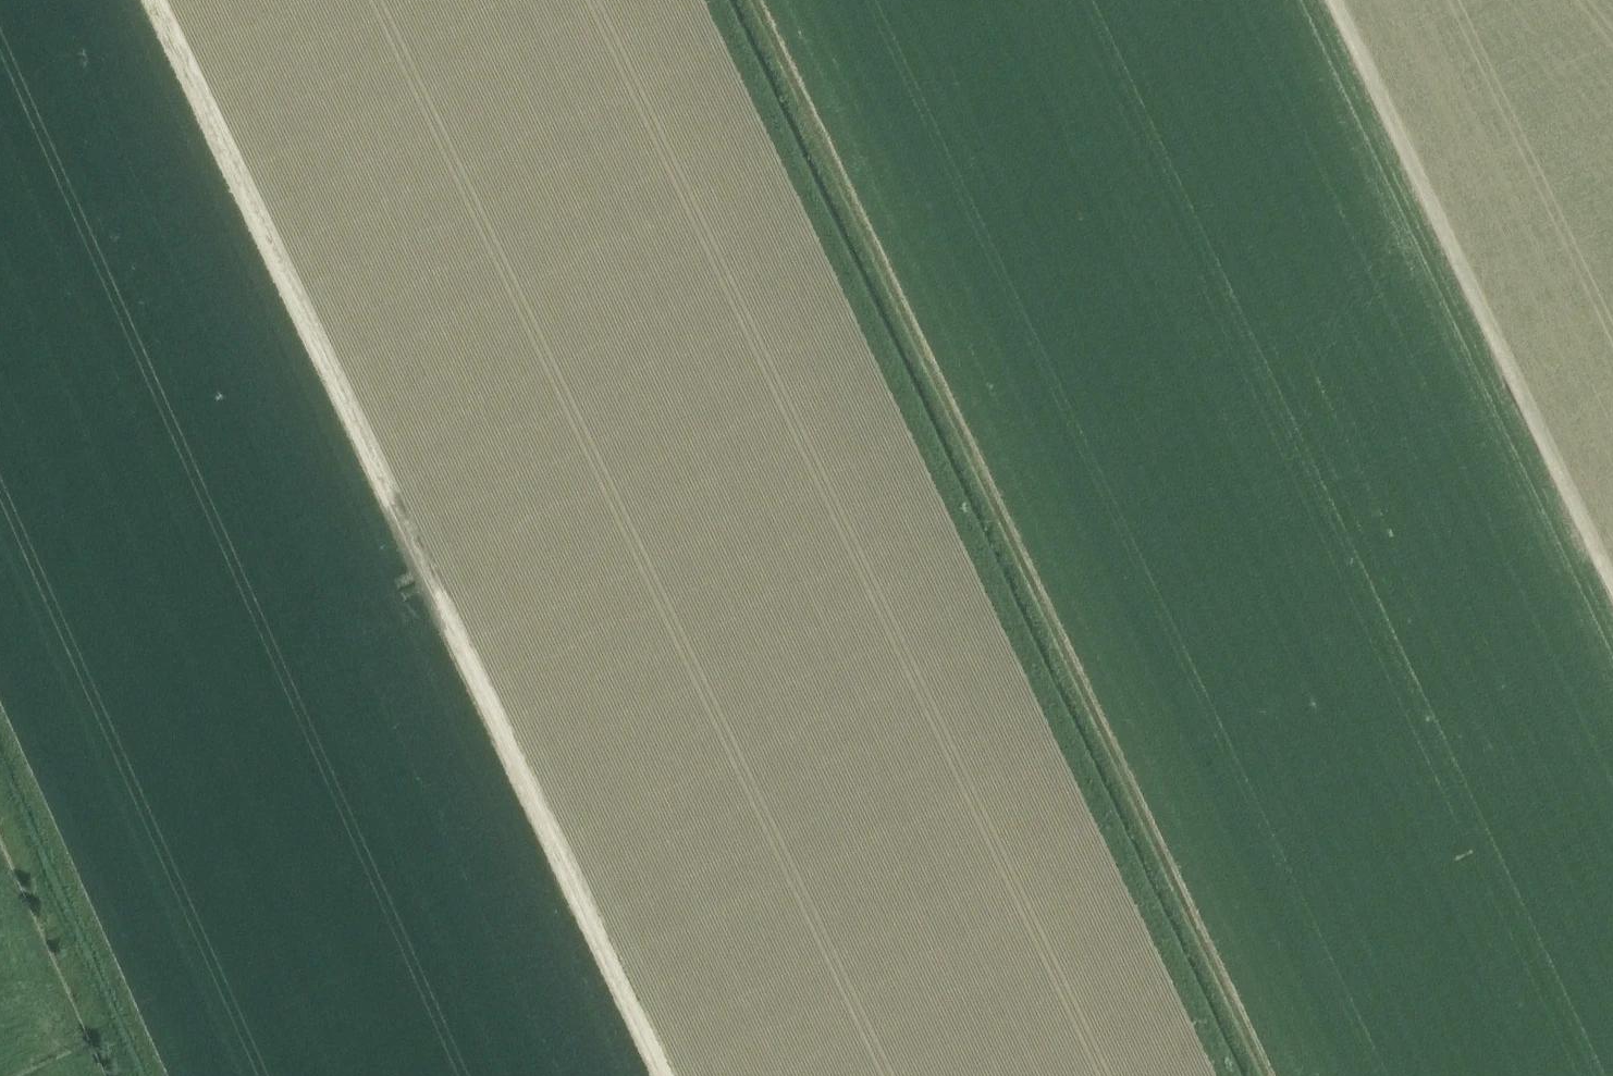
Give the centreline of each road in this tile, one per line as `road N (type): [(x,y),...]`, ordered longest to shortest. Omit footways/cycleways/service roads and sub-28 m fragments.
road 1 (track): [(665,1075),(156,0)]
road 2 (track): [(1612,584),(1336,0)]

